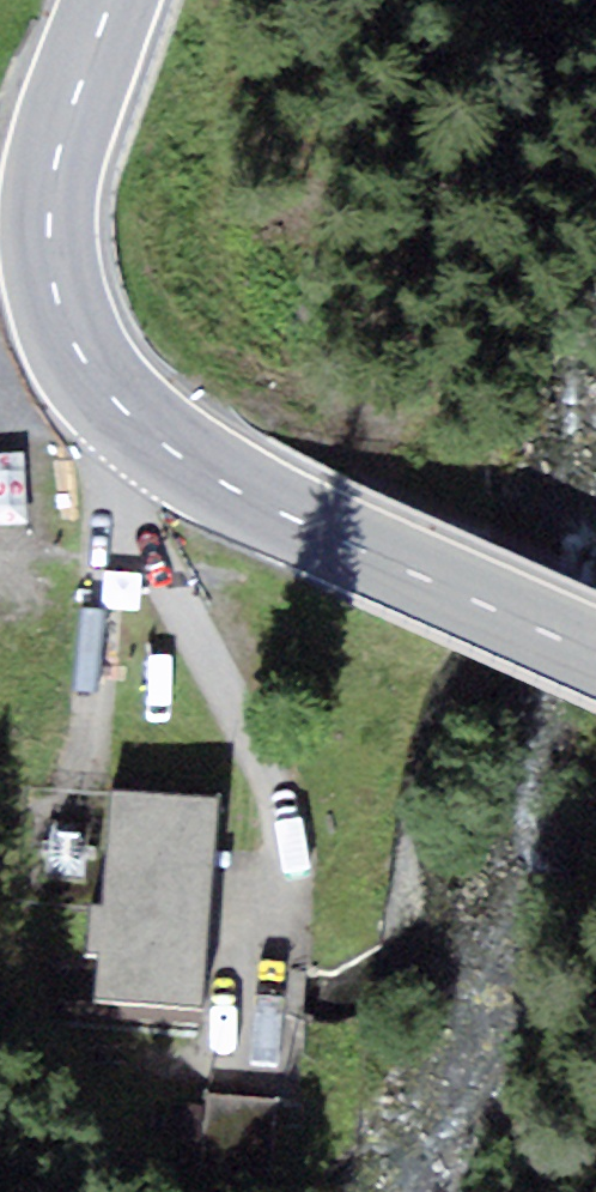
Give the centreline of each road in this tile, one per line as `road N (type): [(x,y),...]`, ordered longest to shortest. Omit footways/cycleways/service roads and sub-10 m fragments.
road 1 (secondary): [(595,653),(215,476),(153,435),(100,379),(72,339),(52,270),(48,203),(64,118),(108,0)]
road 2 (track): [(100,379),(161,564),(233,690),(283,840),(259,1049)]
road 3 (track): [(100,379),(81,767)]

